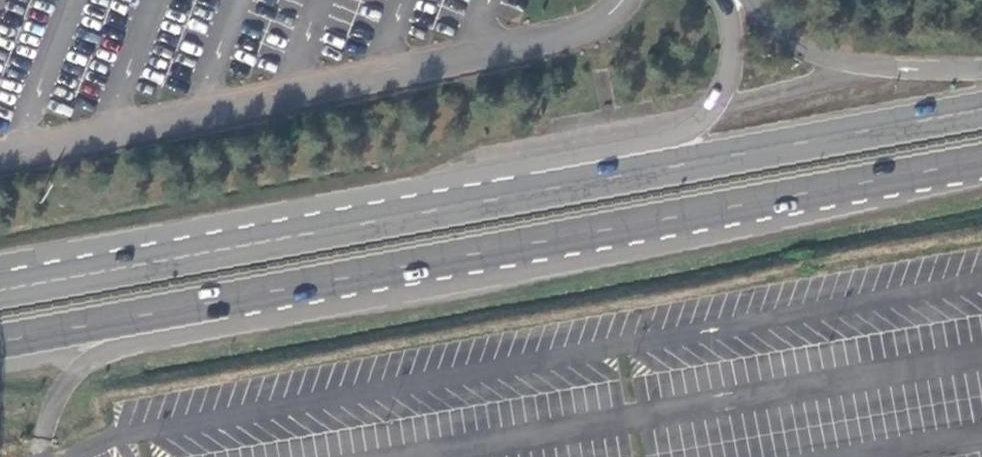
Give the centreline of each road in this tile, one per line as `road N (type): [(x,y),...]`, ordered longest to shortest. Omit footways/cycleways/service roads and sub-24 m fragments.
road 1 (trunk): [(0,339),(981,159)]
road 2 (trunk): [(981,109),(0,288)]
road 3 (trunk): [(720,102),(690,125),(0,278)]
road 4 (trunk): [(890,68),(720,102)]
road 5 (trunk): [(890,68),(807,49),(757,0)]

